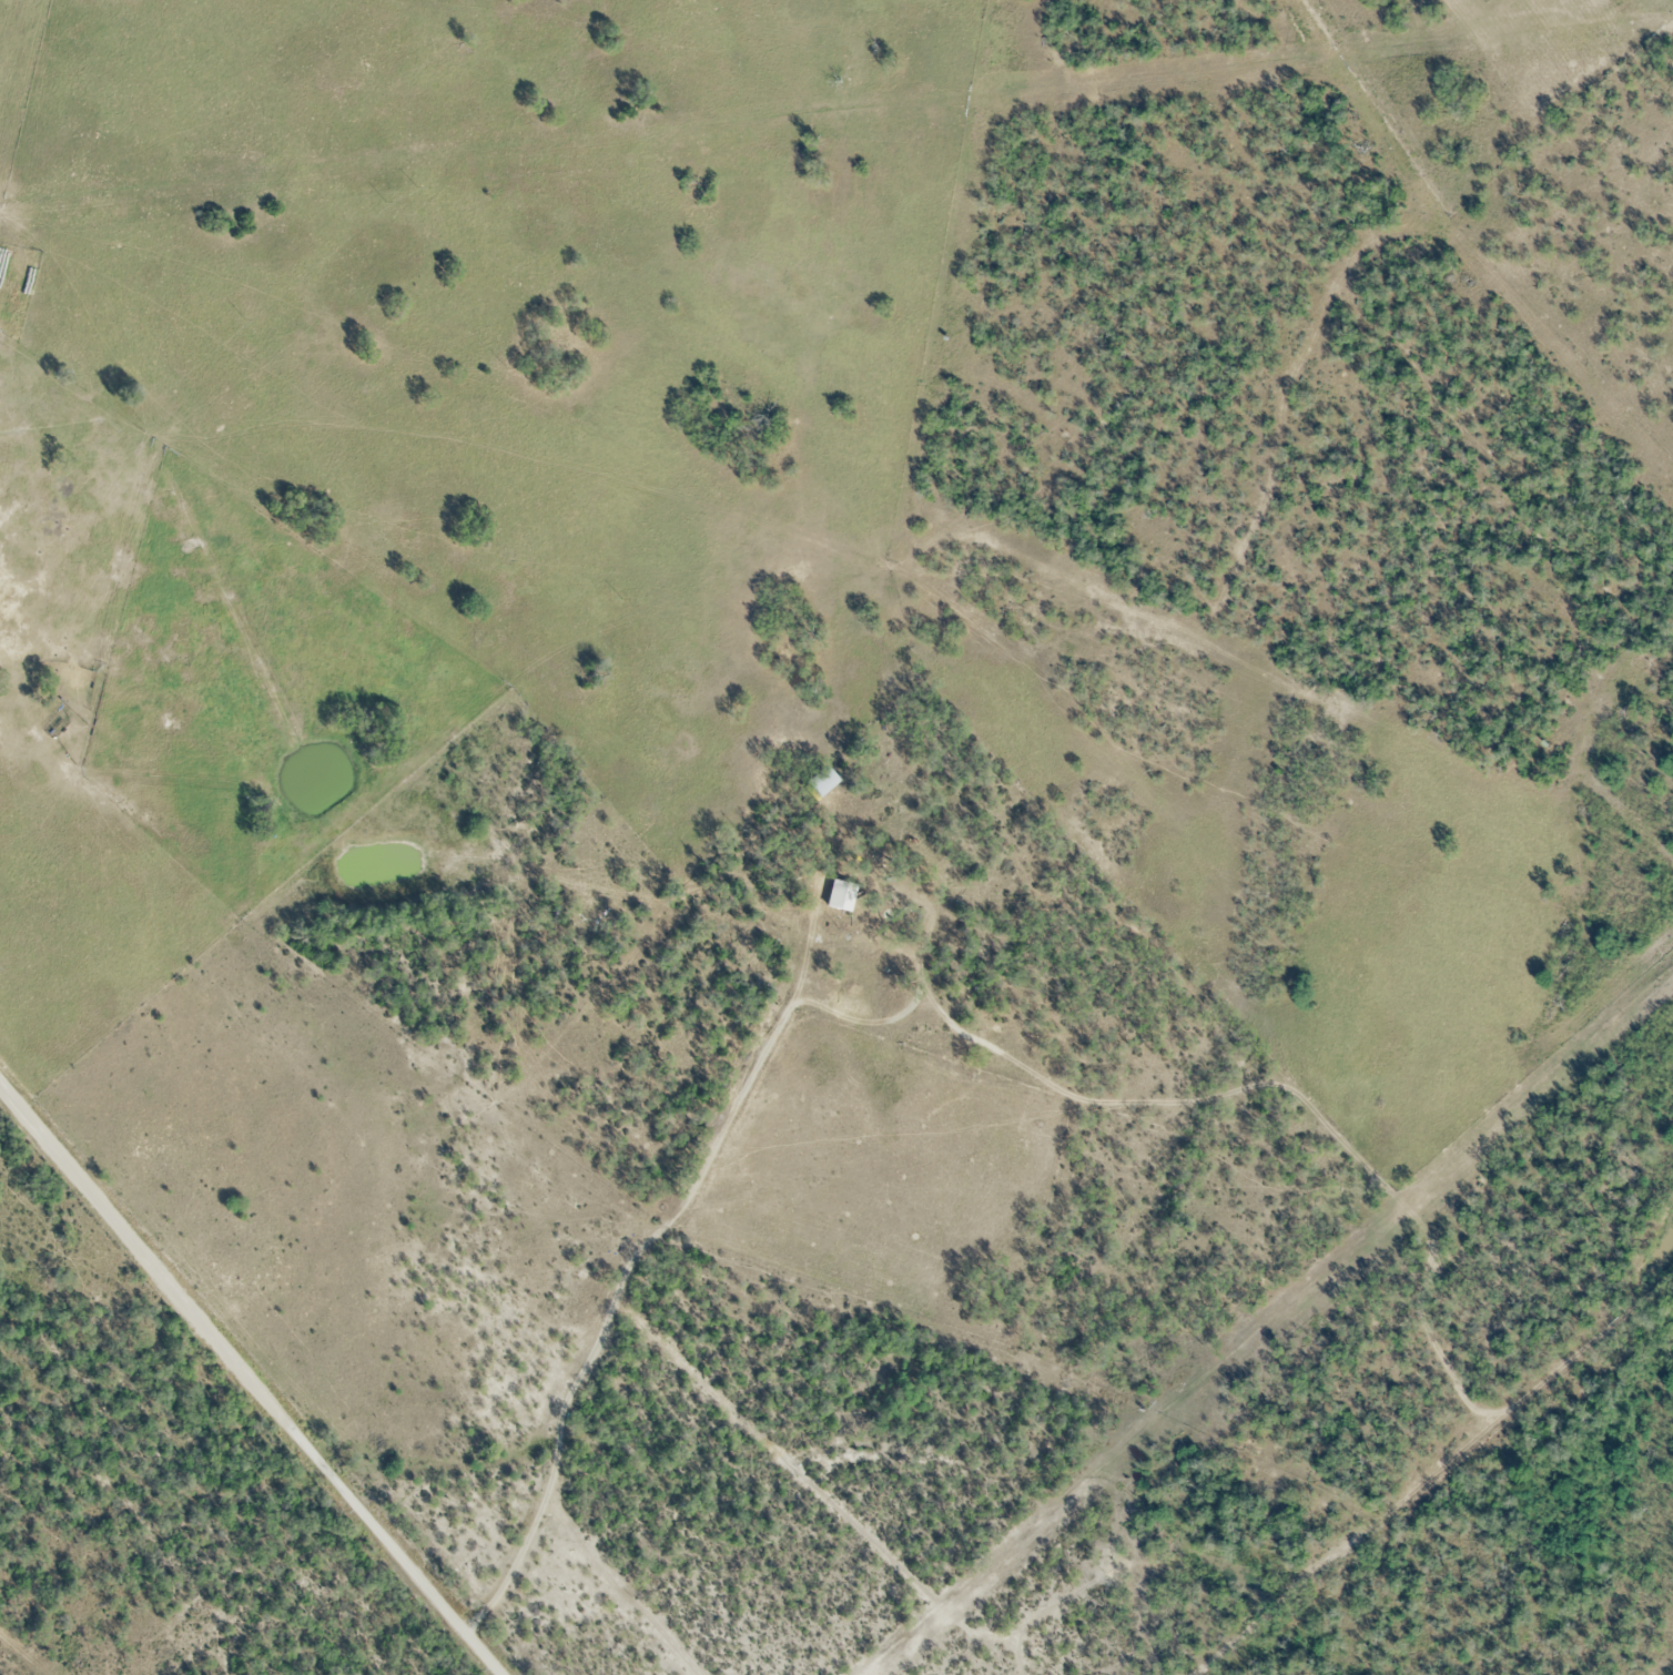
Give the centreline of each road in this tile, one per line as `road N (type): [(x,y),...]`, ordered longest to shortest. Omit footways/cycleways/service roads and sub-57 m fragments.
road 1 (residential): [(499,1674),(0,1090)]

